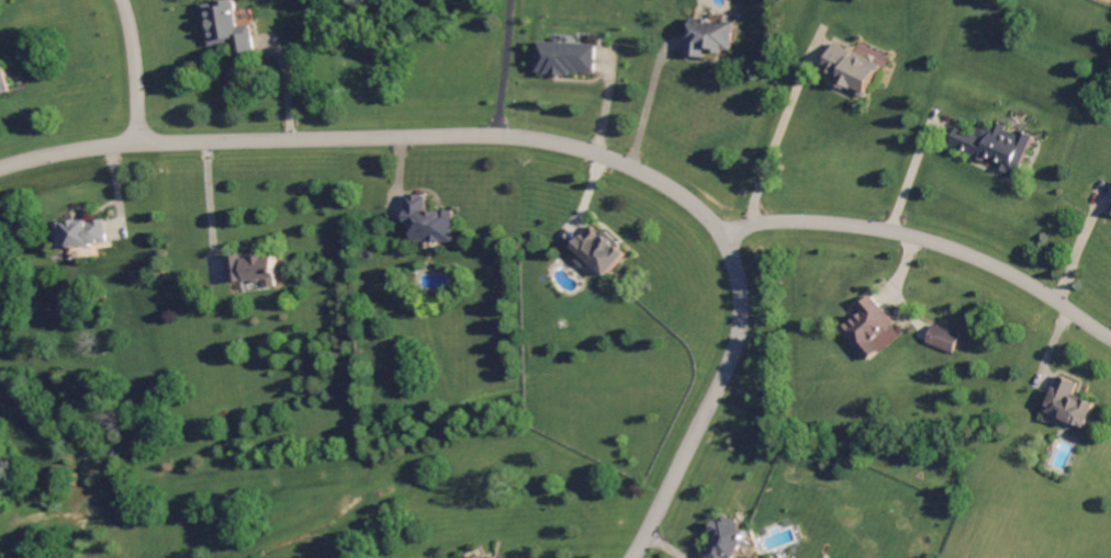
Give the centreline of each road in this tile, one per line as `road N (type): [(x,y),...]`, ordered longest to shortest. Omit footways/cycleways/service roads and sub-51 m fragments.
road 1 (residential): [(632,557),(739,329),(739,286),(726,247),(685,197),(574,146),(469,134),(141,141),(0,167)]
road 2 (residential): [(717,231),(784,215),(932,238),(1053,296),(1110,338)]
road 3 (residential): [(141,141),(121,0)]

